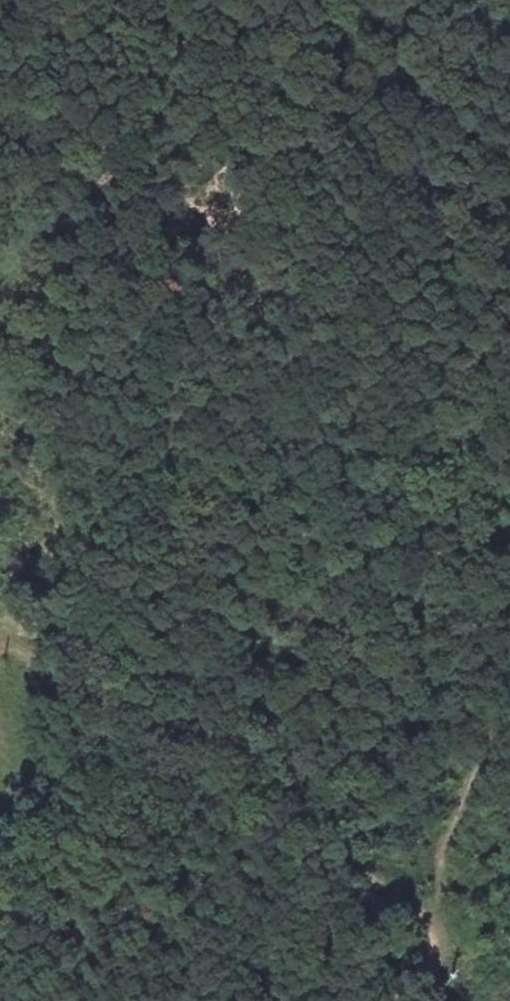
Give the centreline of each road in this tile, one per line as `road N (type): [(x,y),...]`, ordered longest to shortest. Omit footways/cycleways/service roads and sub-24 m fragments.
road 1 (track): [(237,746),(403,648),(509,538)]
road 2 (track): [(432,925),(339,855),(237,746)]
road 3 (track): [(237,746),(0,662)]

